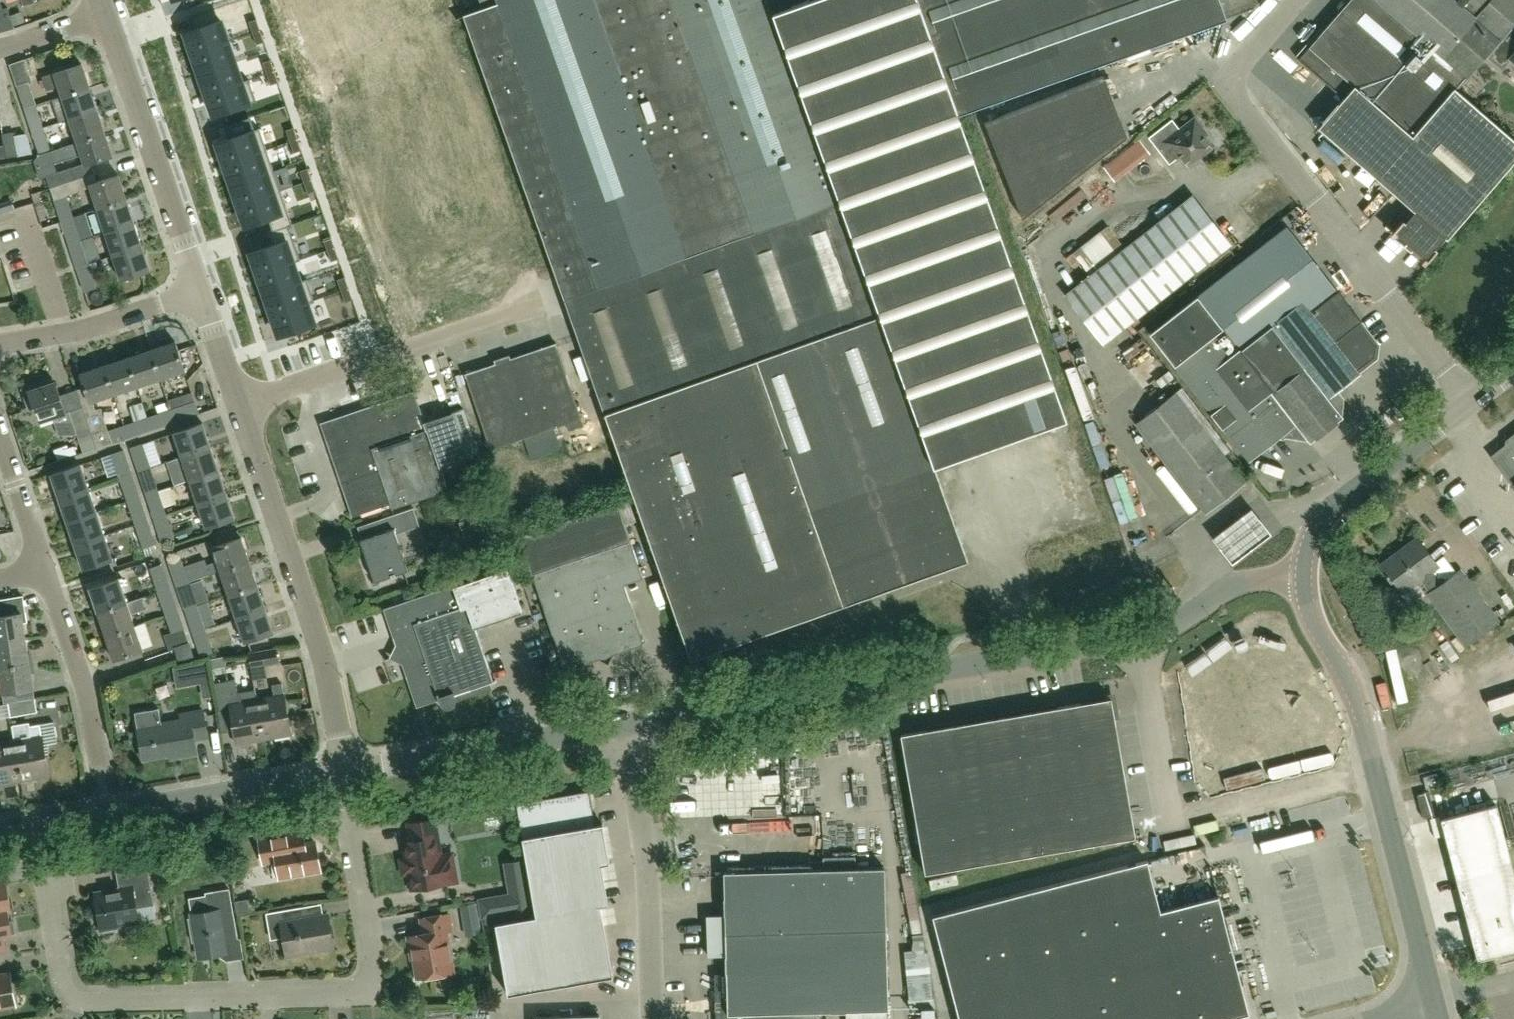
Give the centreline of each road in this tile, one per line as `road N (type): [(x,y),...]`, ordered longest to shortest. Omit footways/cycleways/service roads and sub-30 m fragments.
road 1 (tertiary): [(618,729),(1134,636),(1240,585),(1299,575)]
road 2 (residential): [(42,868),(61,976),(67,993),(84,1001),(349,994),(373,976),(375,959),(345,771)]
road 3 (unclassified): [(1472,404),(1237,99),(1245,61),(1298,0)]
road 4 (residential): [(1434,1002),(1354,695),(1308,616),(1299,575)]
road 5 (residential): [(345,771),(322,650),(241,406)]
road 6 (residential): [(241,406),(550,299)]
road 7 (unclassified): [(653,1018),(649,856),(618,729)]
road 8 (residential): [(199,289),(107,15)]
road 9 (tertiary): [(345,771),(618,729)]
road 10 (residential): [(107,812),(88,693),(44,566)]
road 11 (tertiary): [(1299,575),(1327,515),(1472,404)]
road 12 (tertiary): [(107,812),(345,771)]
road 13 (residential): [(64,335),(199,289)]
road 14 (residential): [(44,566),(0,435)]
road 15 (residential): [(64,335),(25,212)]
road 16 (residential): [(241,406),(199,289)]

